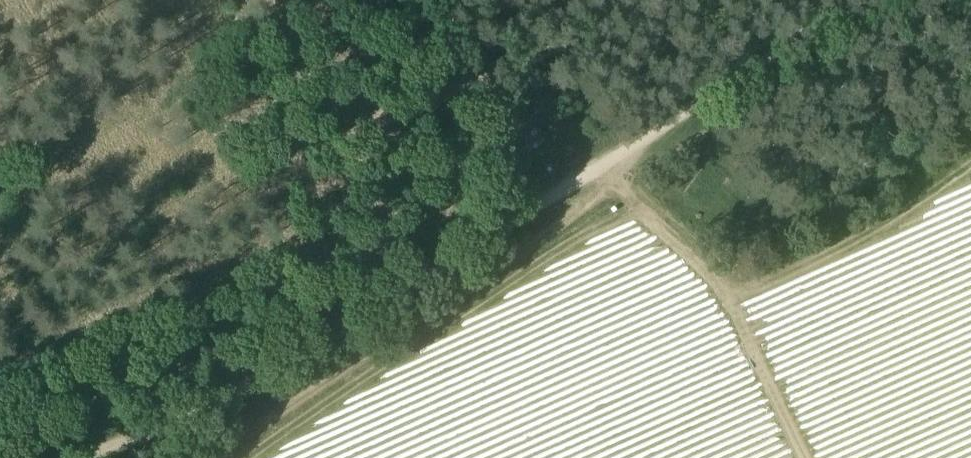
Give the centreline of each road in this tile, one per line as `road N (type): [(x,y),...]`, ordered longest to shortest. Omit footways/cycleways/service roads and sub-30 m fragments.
road 1 (track): [(66,457),(294,359),(861,0)]
road 2 (track): [(210,457),(375,335),(907,0)]

